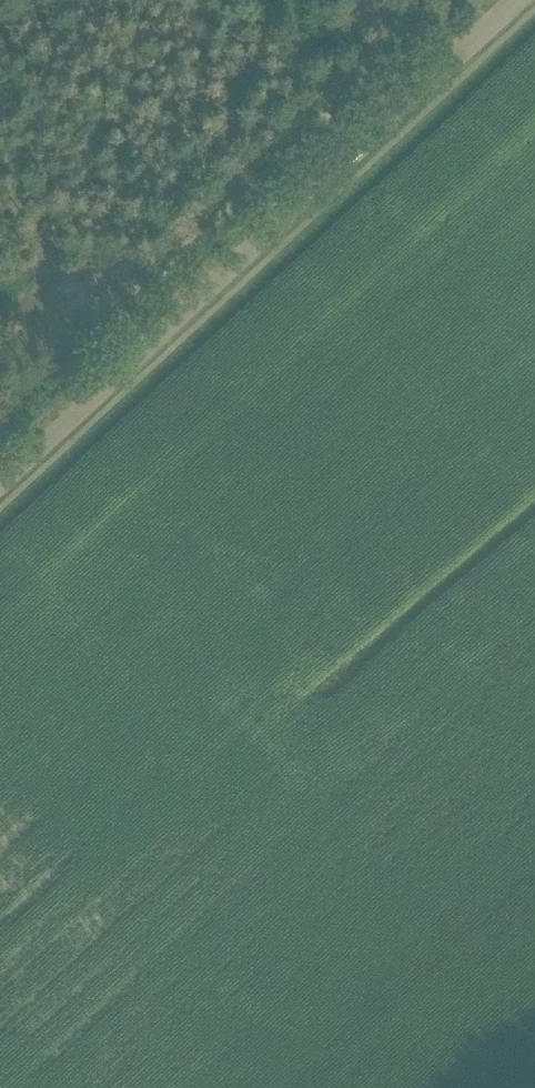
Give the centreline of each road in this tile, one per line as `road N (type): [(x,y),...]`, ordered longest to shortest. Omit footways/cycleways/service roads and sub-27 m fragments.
road 1 (unclassified): [(513,0),(0,480)]

